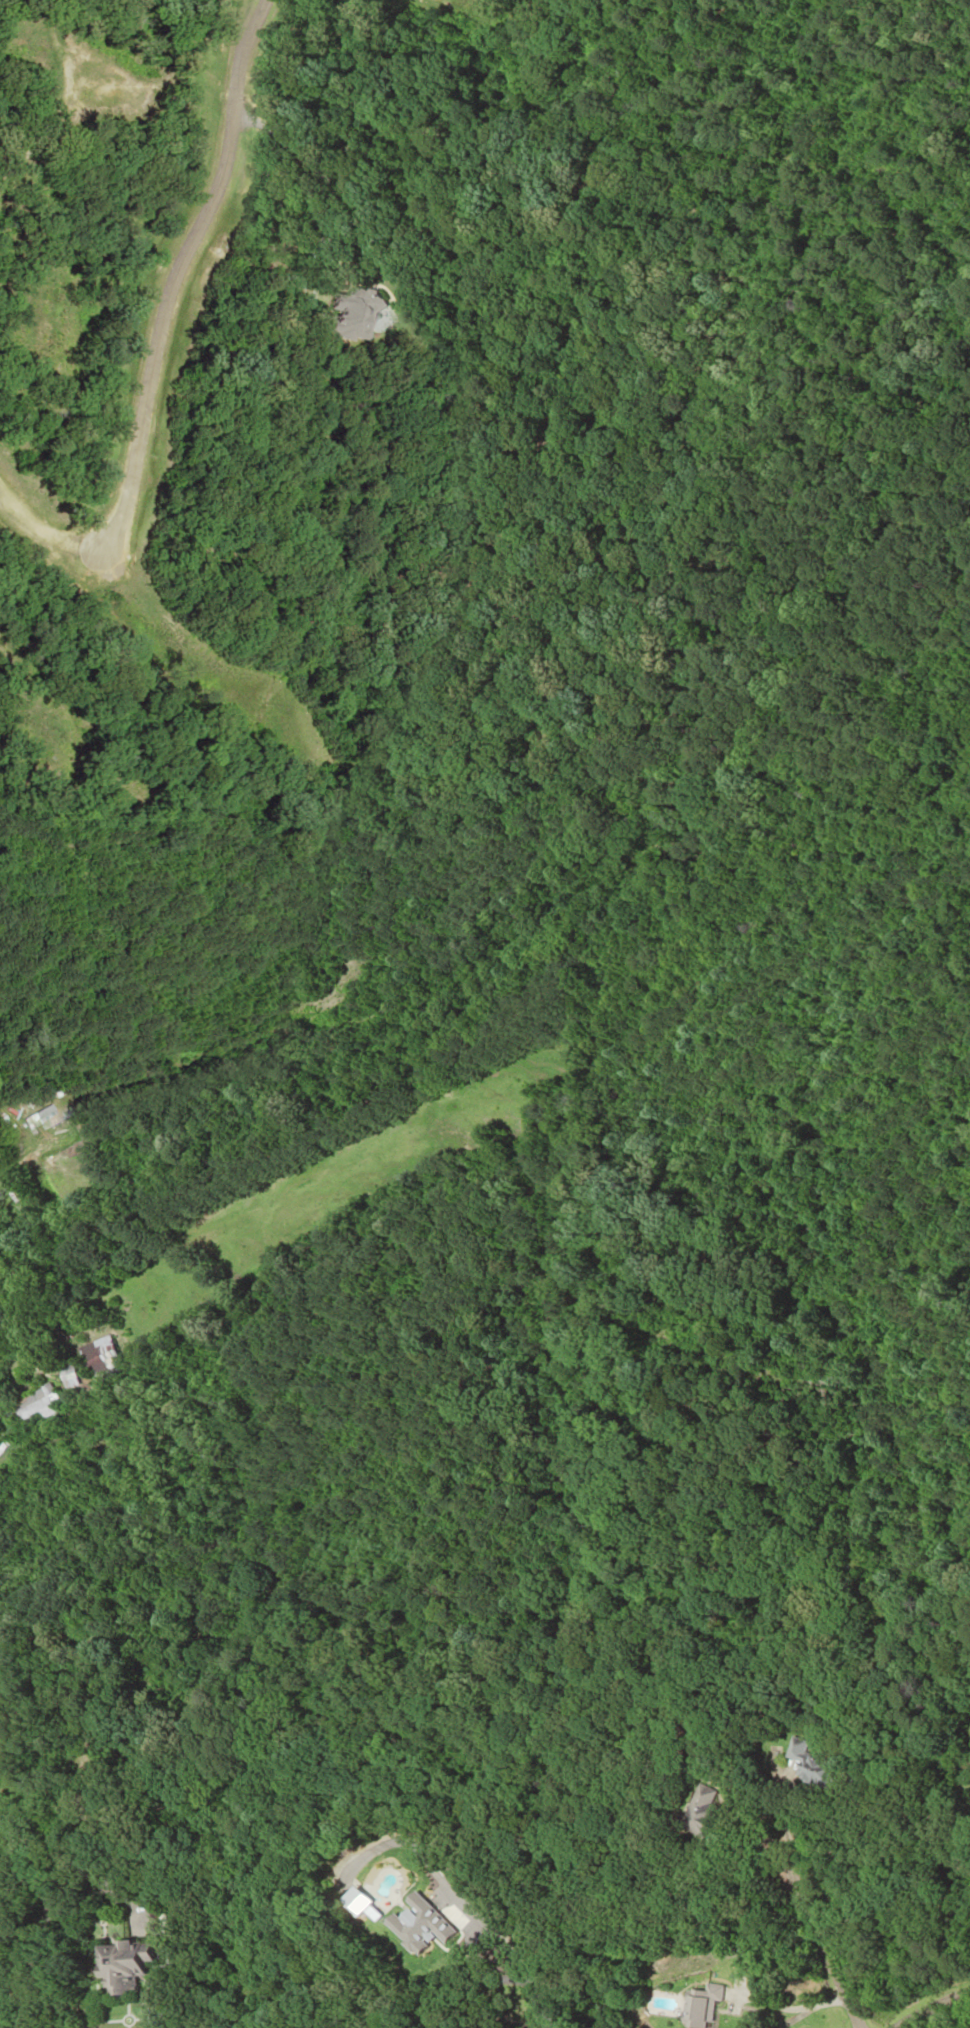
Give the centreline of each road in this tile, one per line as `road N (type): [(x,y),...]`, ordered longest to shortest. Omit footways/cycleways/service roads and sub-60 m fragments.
road 1 (residential): [(260,0),(231,90),(231,171),(186,296),(148,498),(122,550)]
road 2 (residential): [(784,1865),(850,2027)]

